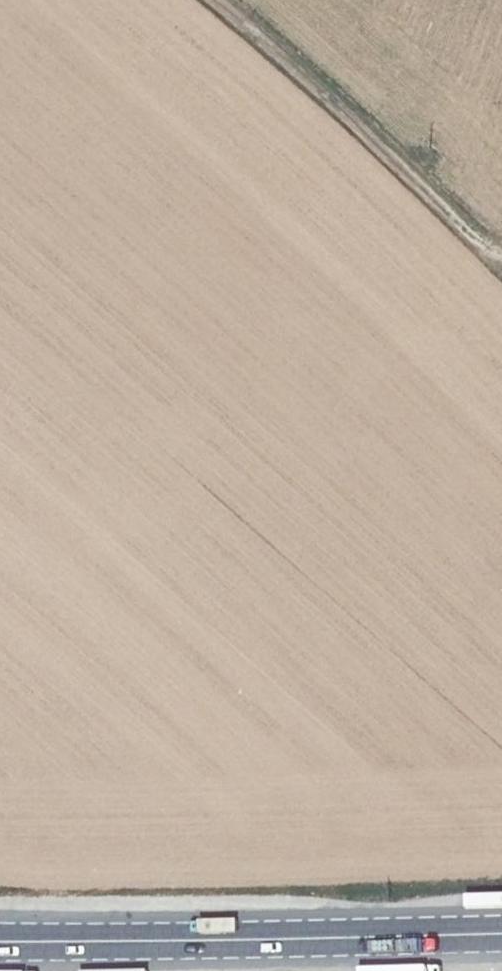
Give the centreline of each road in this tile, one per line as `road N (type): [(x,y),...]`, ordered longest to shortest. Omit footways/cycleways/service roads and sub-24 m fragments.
road 1 (primary): [(501,935),(0,940)]
road 2 (track): [(501,254),(481,244),(216,0)]

